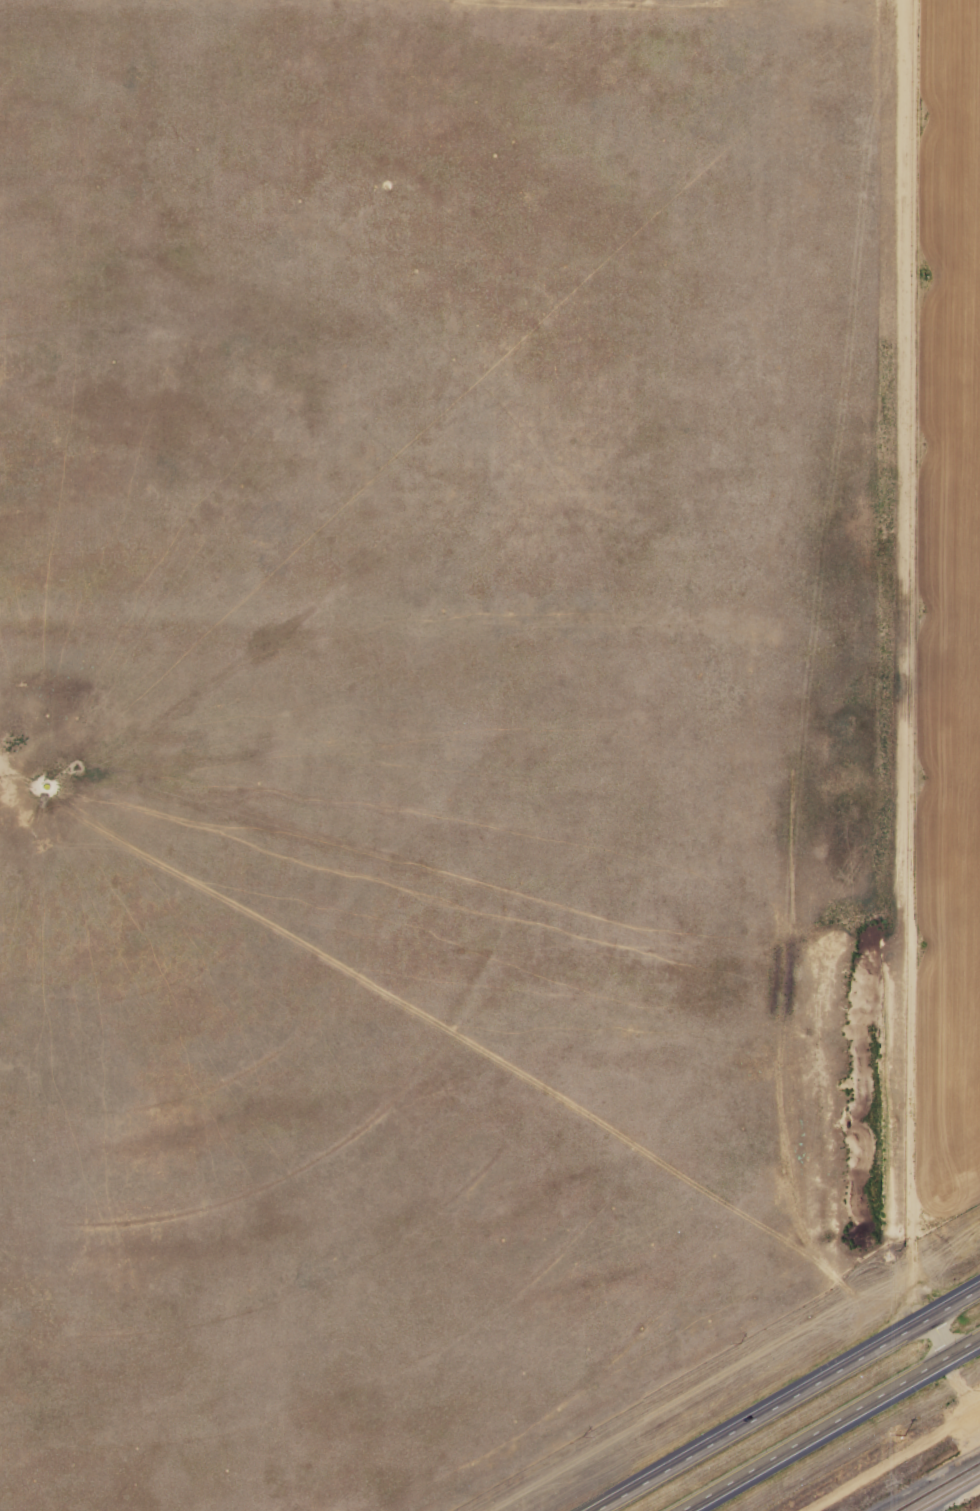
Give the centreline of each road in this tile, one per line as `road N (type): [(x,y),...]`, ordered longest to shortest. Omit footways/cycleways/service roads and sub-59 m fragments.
road 1 (trunk): [(979,1297),(610,1510)]
road 2 (trunk): [(701,1510),(979,1351)]

